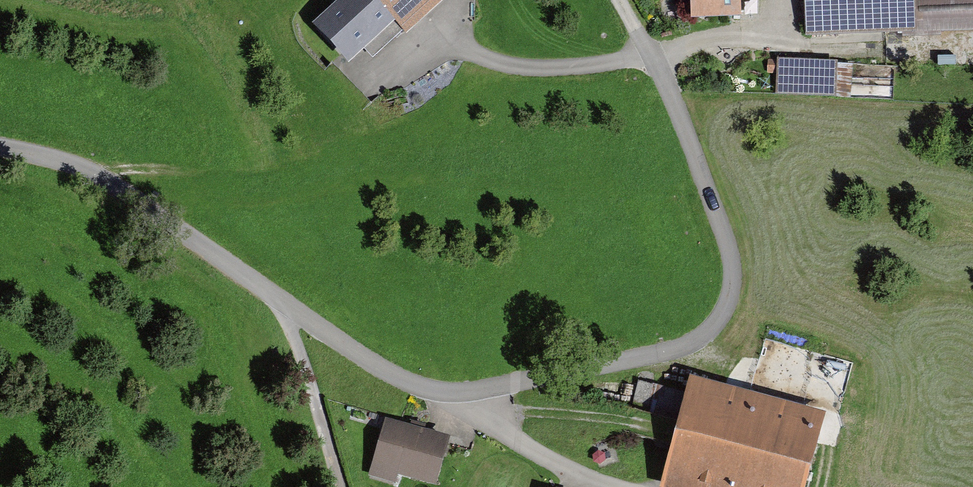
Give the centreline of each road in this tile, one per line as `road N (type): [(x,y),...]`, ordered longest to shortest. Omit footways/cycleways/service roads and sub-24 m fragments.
road 1 (unclassified): [(0,147),(72,164),(121,189),(419,387),(473,390),(671,350),(718,320),(731,263),(679,115),(619,0)]
road 2 (track): [(340,486),(288,305)]
road 3 (track): [(473,390),(501,431),(622,486)]

